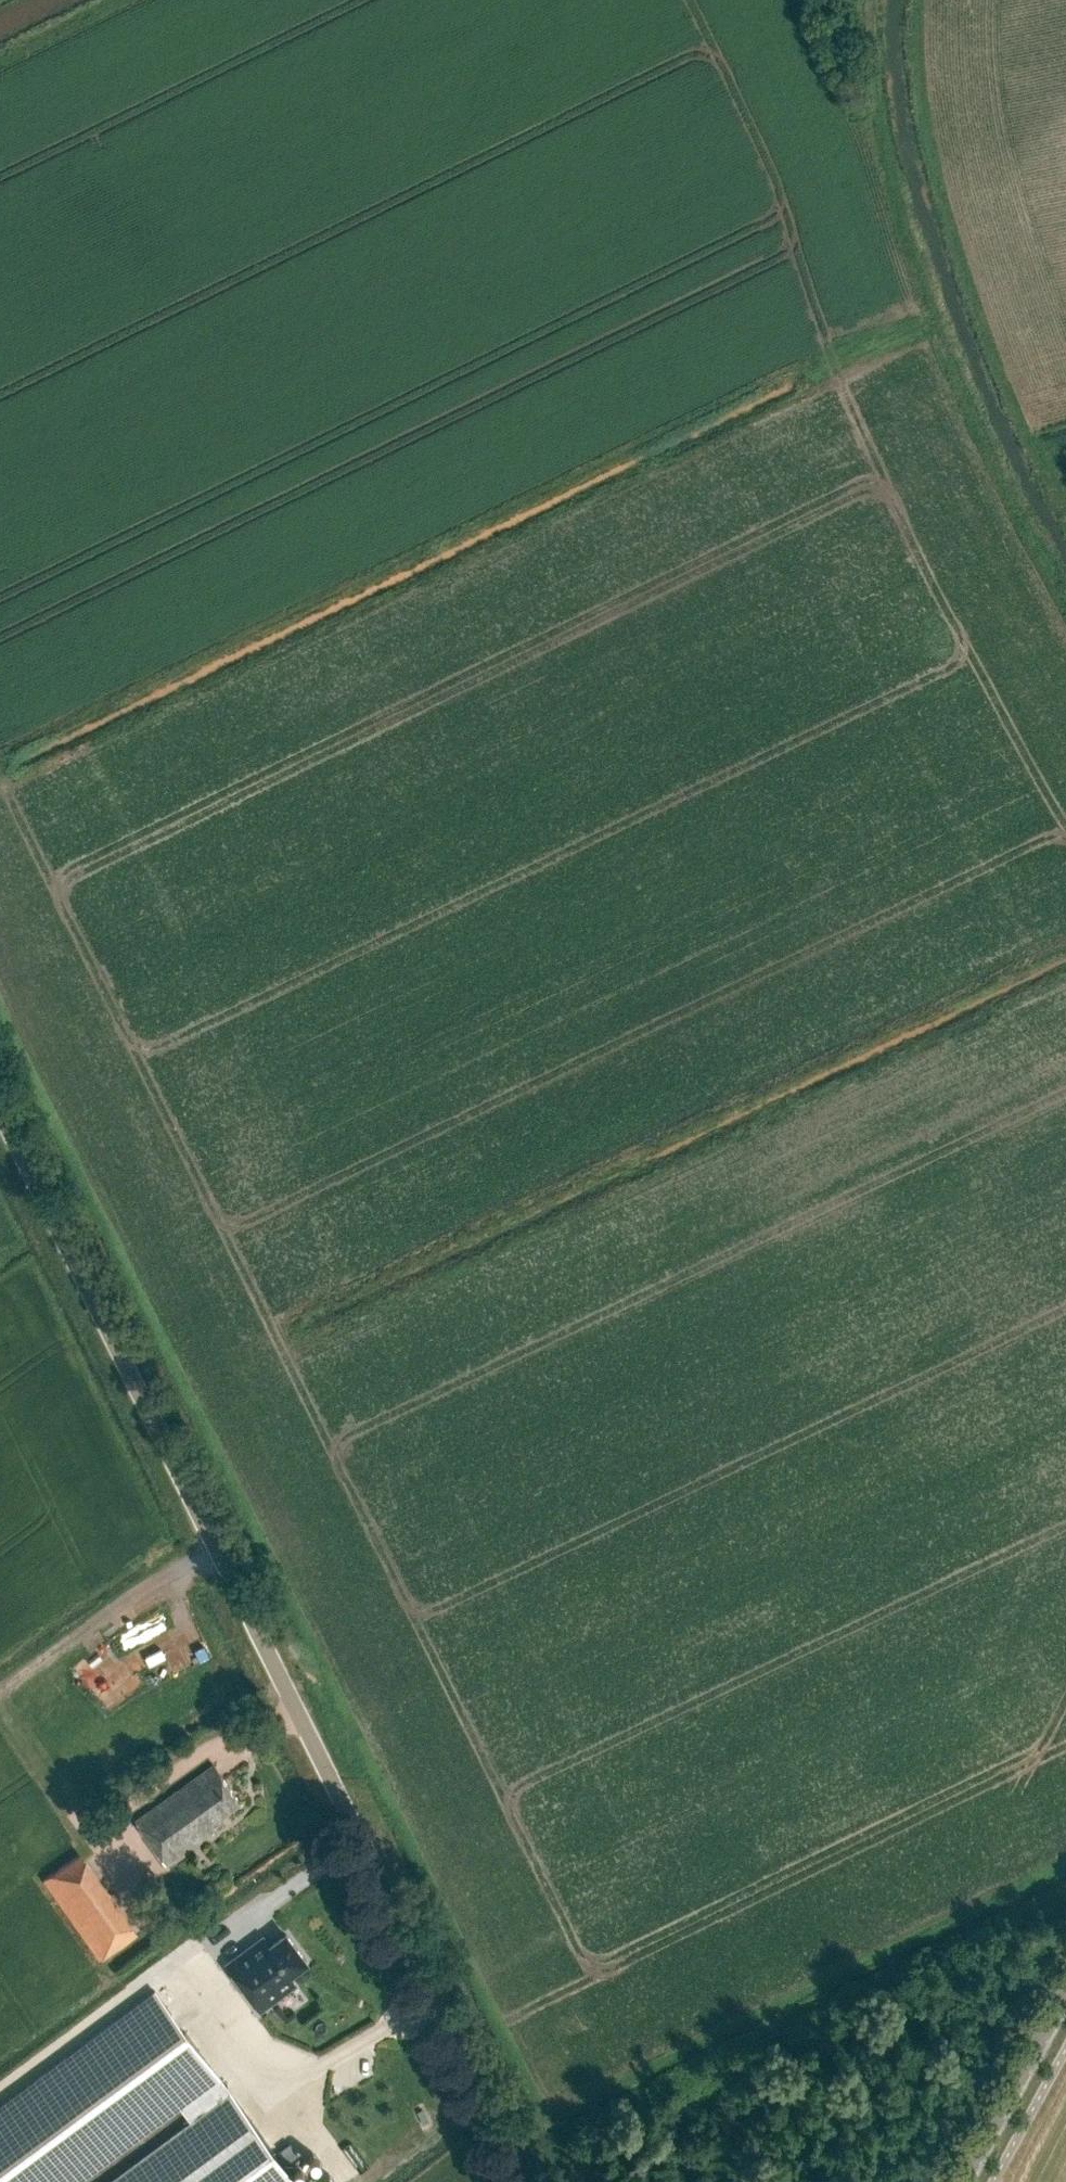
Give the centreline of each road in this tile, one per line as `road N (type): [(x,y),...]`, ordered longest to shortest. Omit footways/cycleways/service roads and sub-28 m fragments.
road 1 (unclassified): [(528,2181),(0,1113)]
road 2 (secondary): [(961,2181),(1065,2003)]

